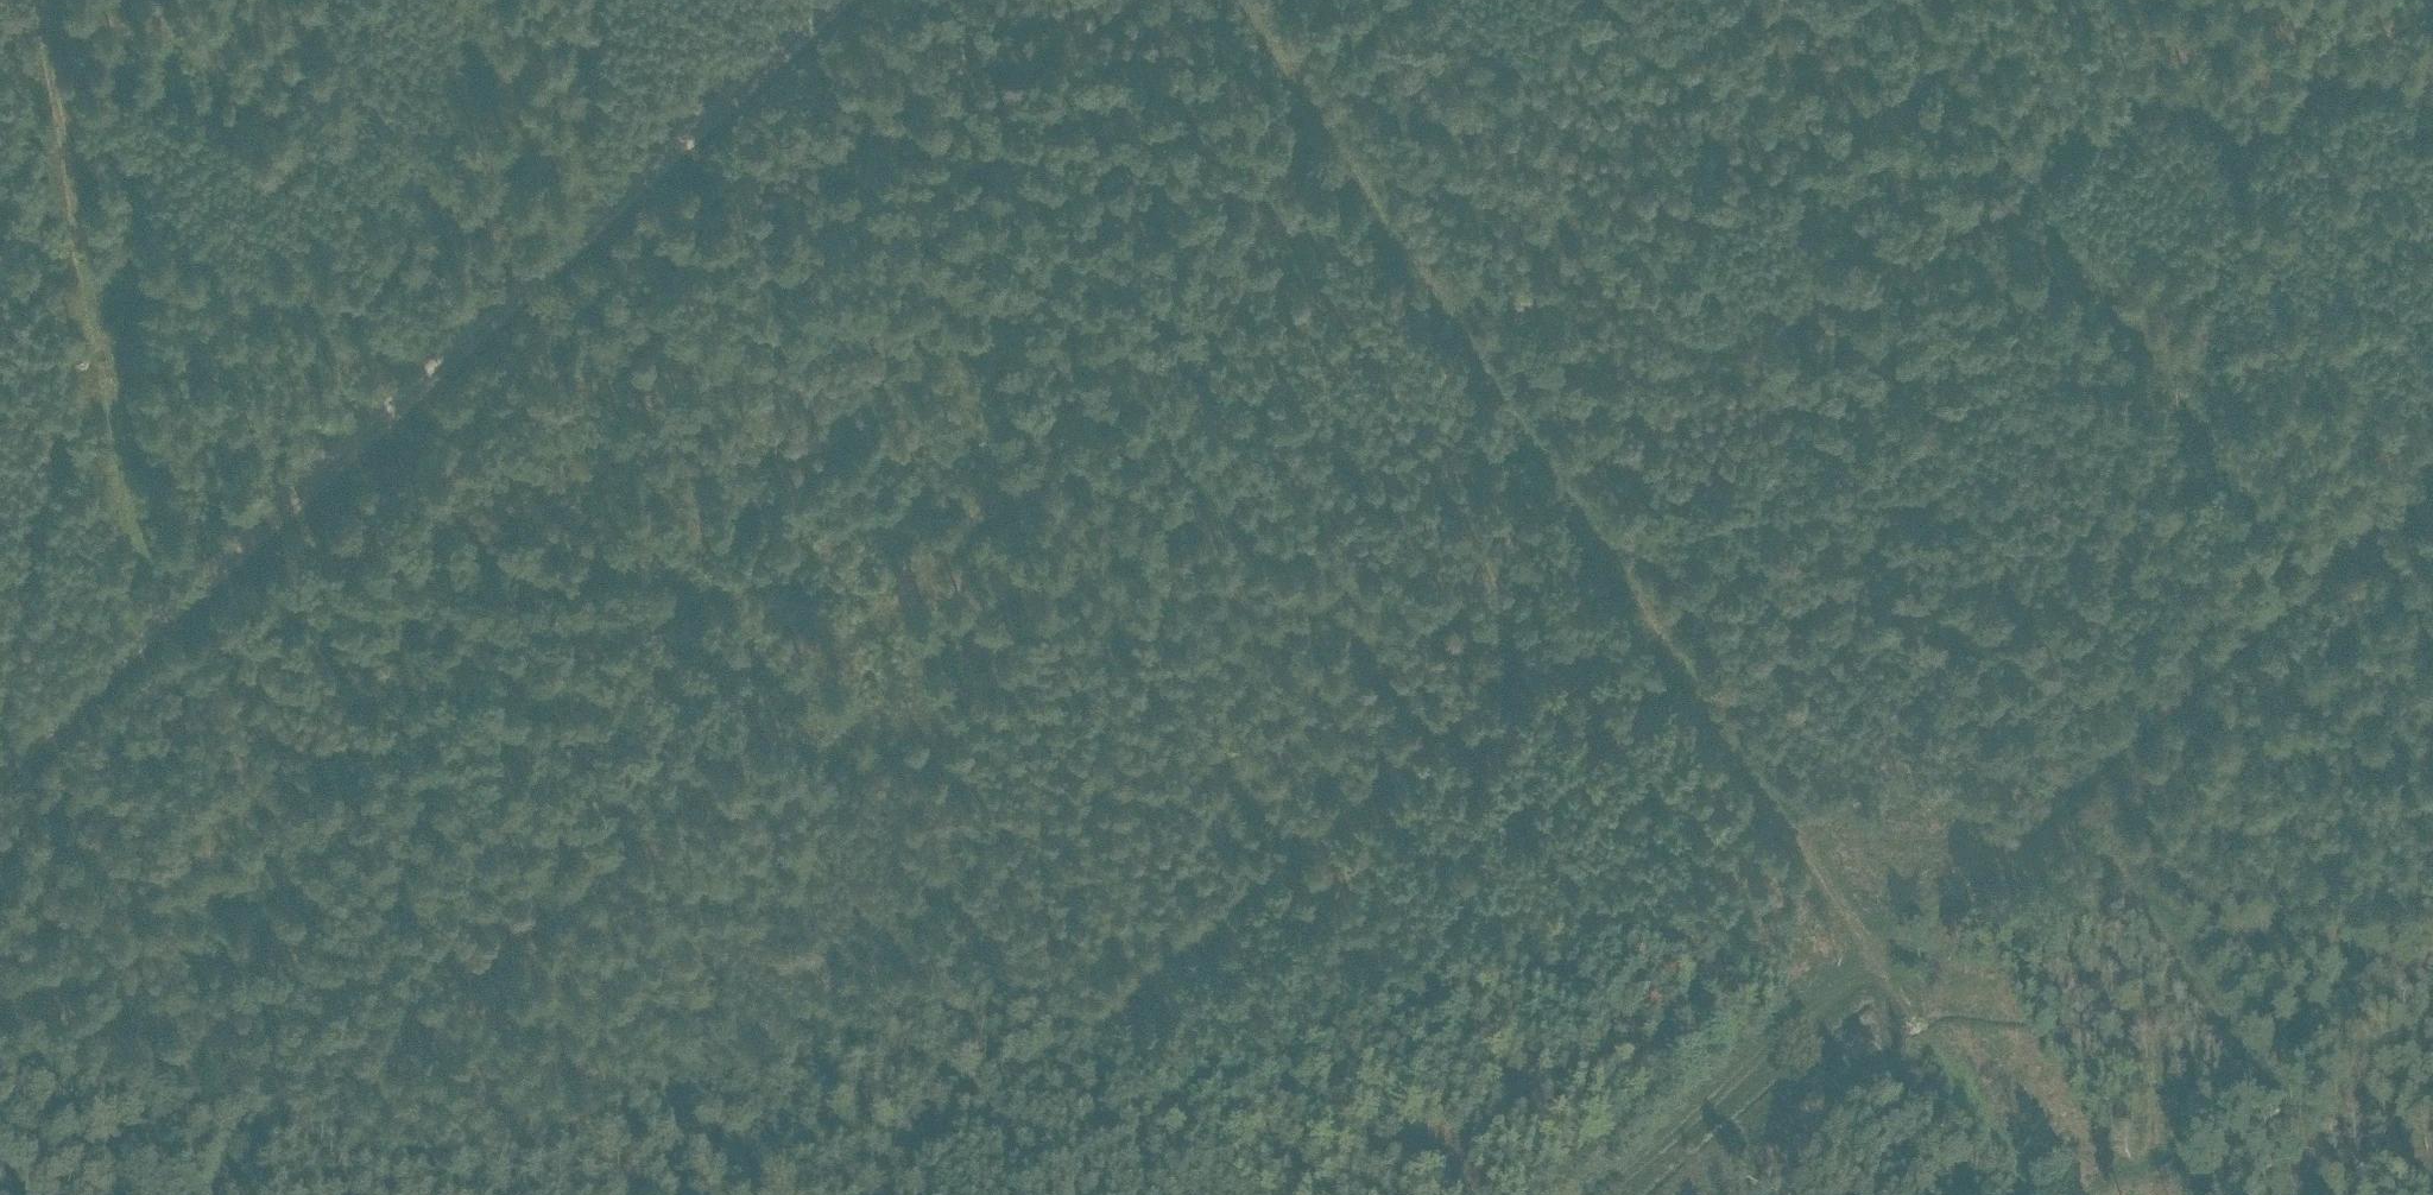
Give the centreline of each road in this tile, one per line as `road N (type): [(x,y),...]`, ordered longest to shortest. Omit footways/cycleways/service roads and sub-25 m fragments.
road 1 (track): [(1239,0),(1873,950),(2432,480)]
road 2 (track): [(165,609),(825,0)]
road 3 (track): [(165,609),(0,767)]
road 4 (track): [(0,555),(149,591),(165,609)]

